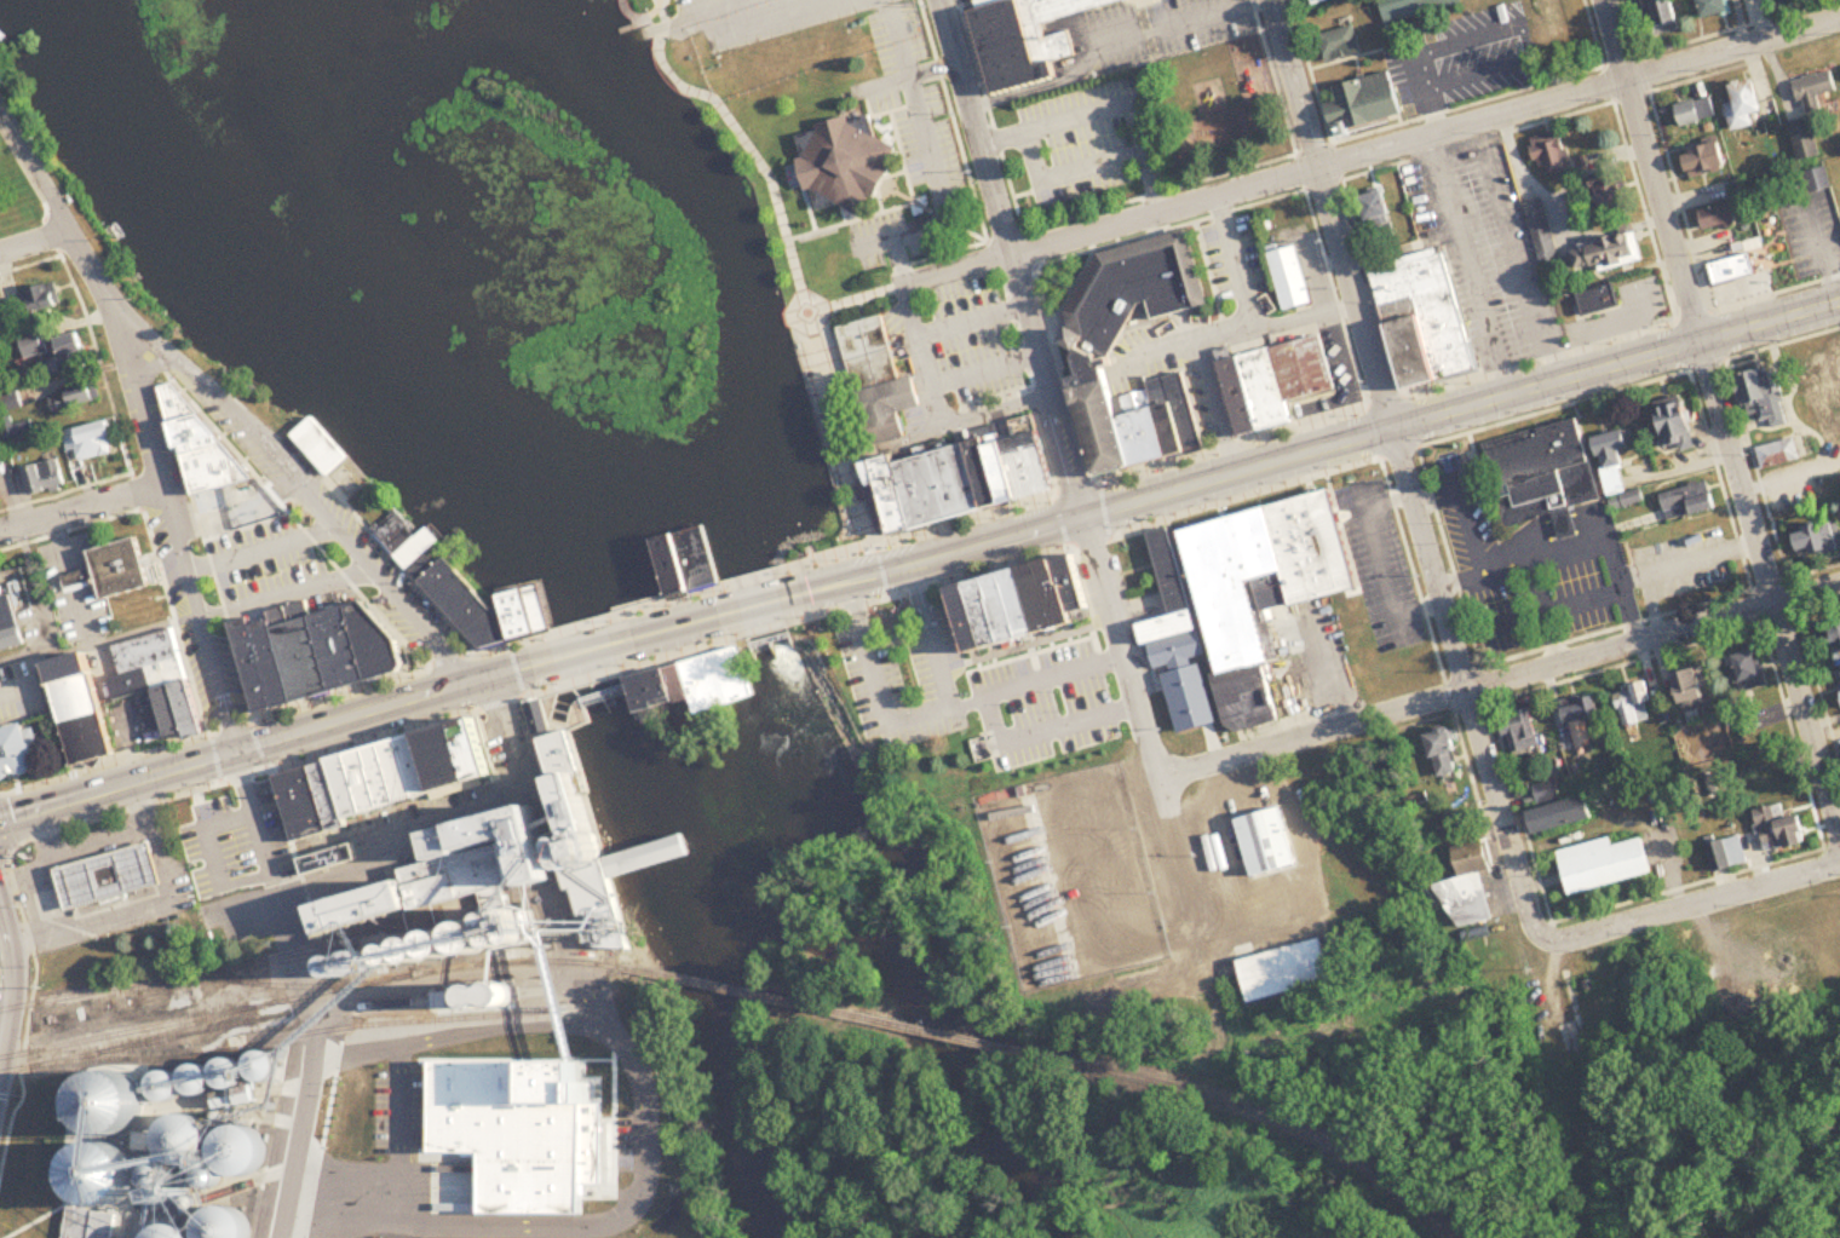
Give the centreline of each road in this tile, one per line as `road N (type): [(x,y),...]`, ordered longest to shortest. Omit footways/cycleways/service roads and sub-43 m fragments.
road 1 (primary): [(845,580),(1839,301)]
road 2 (residential): [(889,290),(1839,18)]
road 3 (residential): [(1152,777),(1839,585)]
road 4 (primary): [(0,827),(562,657)]
road 5 (residential): [(1589,933),(1554,940),(1531,923),(1392,430)]
road 6 (residential): [(1079,517),(939,0)]
road 7 (residential): [(1839,834),(1697,341)]
road 8 (residential): [(467,684),(186,367),(119,317)]
road 9 (residential): [(1200,952),(1079,517)]
road 10 (residential): [(1392,430),(1271,0)]
road 11 (tertiary): [(163,484),(119,317),(0,102)]
road 12 (residential): [(304,1111),(314,995),(238,755)]
road 13 (residential): [(1697,341),(1605,0)]
road 14 (tertiary): [(163,484),(238,755)]
road 15 (residential): [(1589,933),(1839,862)]
road 16 (residential): [(0,533),(163,484)]
road 17 (residential): [(537,817),(502,702),(467,684)]
road 18 (residential): [(278,1237),(304,1111)]

